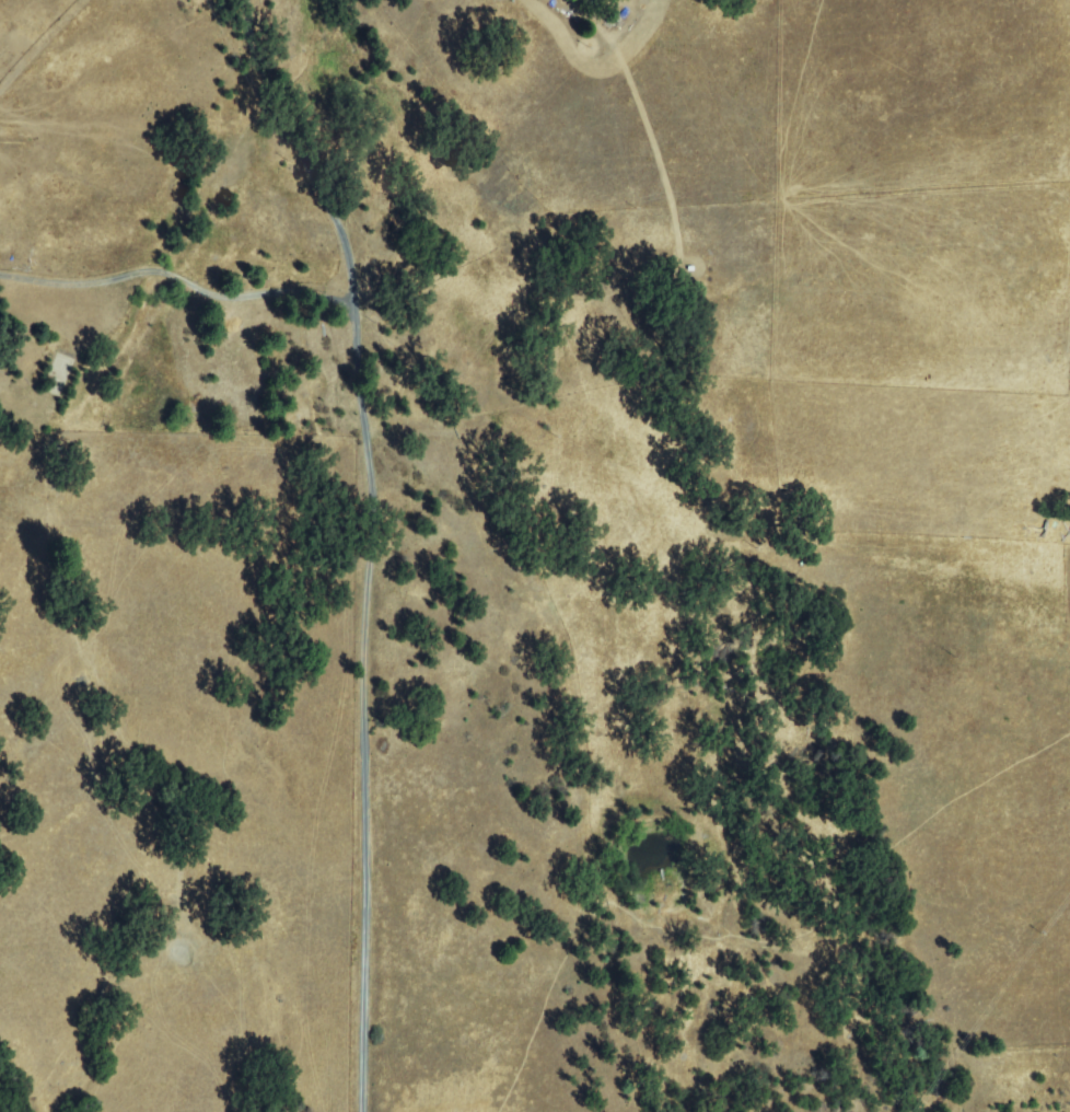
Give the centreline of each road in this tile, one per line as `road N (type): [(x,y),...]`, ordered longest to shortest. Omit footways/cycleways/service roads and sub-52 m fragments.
road 1 (residential): [(367,1111),(373,521),(354,263),(341,222),(292,140),(260,0)]

